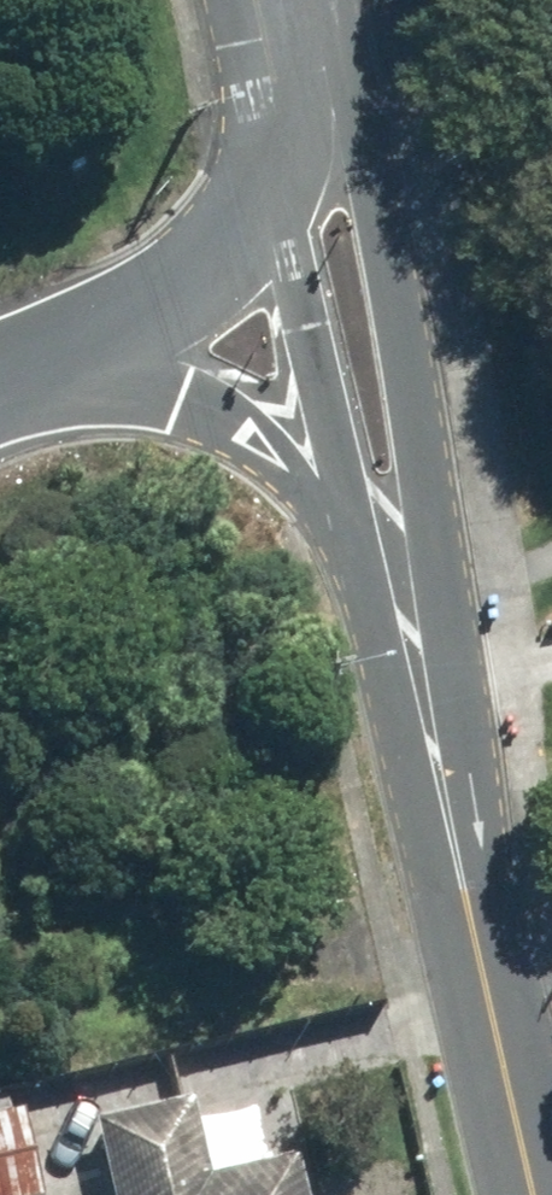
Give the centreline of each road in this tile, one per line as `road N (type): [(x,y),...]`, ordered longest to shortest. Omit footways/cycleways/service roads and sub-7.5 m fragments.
road 1 (tertiary): [(292,123),(366,240),(404,348),(444,632),(447,821)]
road 2 (tertiary): [(364,566),(314,330),(292,123)]
road 3 (tertiary): [(447,821),(530,1194)]
road 4 (motorway): [(364,566),(291,450),(249,419),(192,390),(79,359)]
road 5 (motorway): [(292,123),(246,218),(214,261),(135,331),(79,359)]
road 6 (tertiary): [(447,821),(364,566)]
road 7 (primary): [(264,0),(292,123)]

